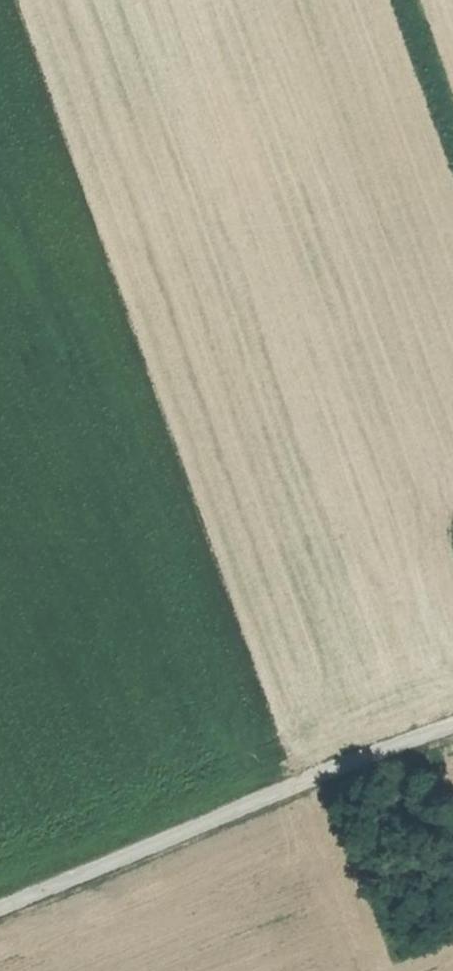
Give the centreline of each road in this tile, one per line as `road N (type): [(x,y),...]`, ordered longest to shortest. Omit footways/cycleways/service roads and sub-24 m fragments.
road 1 (track): [(0,898),(452,716)]

